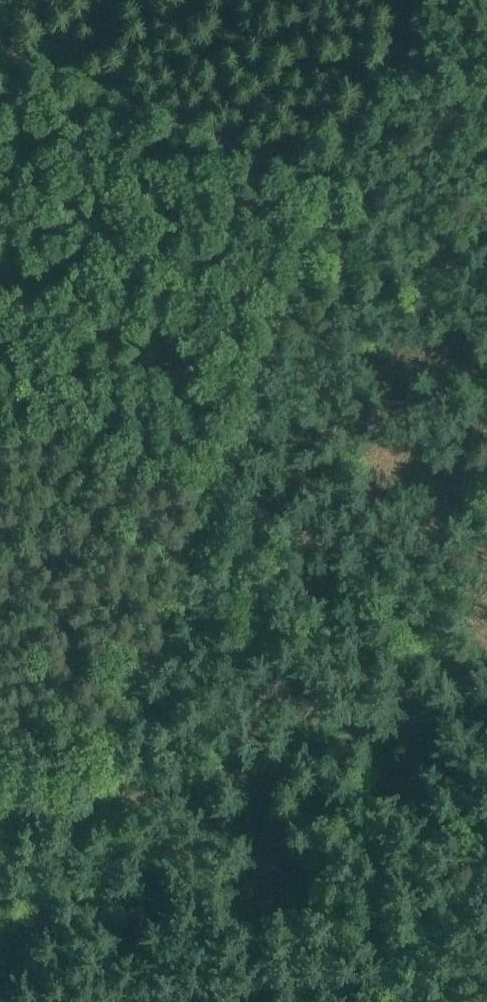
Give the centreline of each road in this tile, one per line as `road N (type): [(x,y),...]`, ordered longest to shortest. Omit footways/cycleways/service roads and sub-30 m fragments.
road 1 (track): [(11,1001),(331,182)]
road 2 (track): [(486,689),(92,797),(0,807)]
road 3 (track): [(331,182),(0,58)]
road 4 (track): [(331,182),(407,0)]

